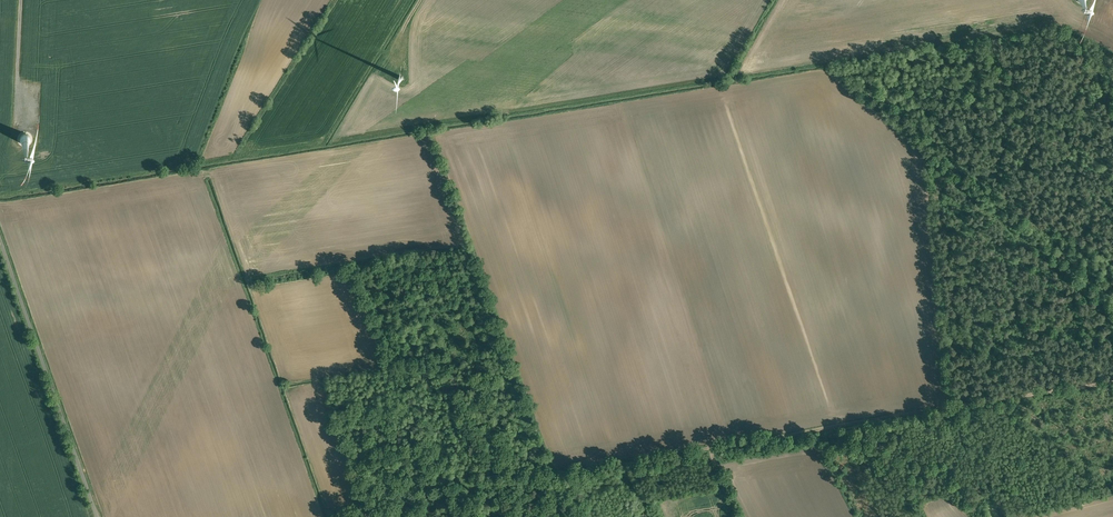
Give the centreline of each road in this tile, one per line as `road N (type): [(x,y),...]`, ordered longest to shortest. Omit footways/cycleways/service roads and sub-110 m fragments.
road 1 (unclassified): [(0,241),(94,516)]
road 2 (track): [(1112,385),(918,406)]

